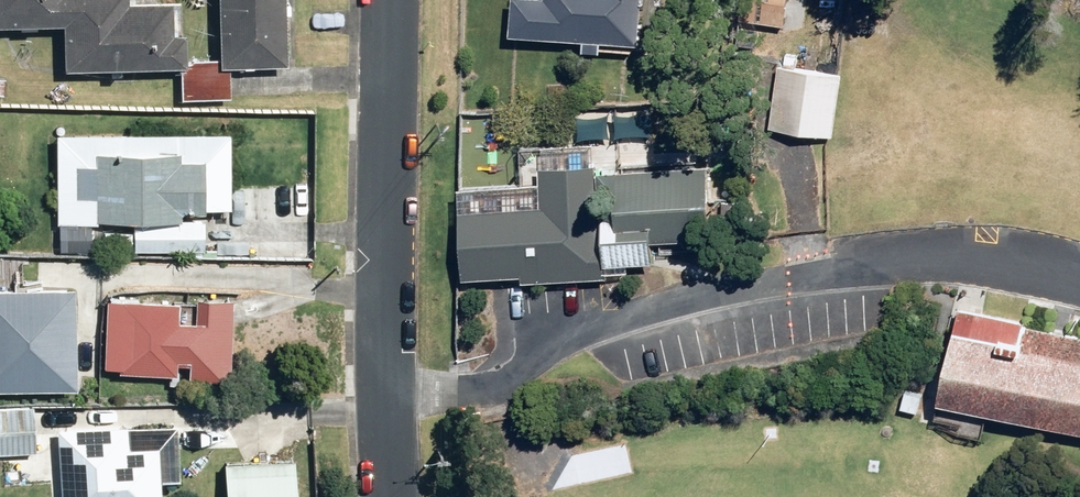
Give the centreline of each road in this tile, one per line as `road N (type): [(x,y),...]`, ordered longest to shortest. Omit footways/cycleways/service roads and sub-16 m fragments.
road 1 (residential): [(392,0),(387,390),(395,496)]

